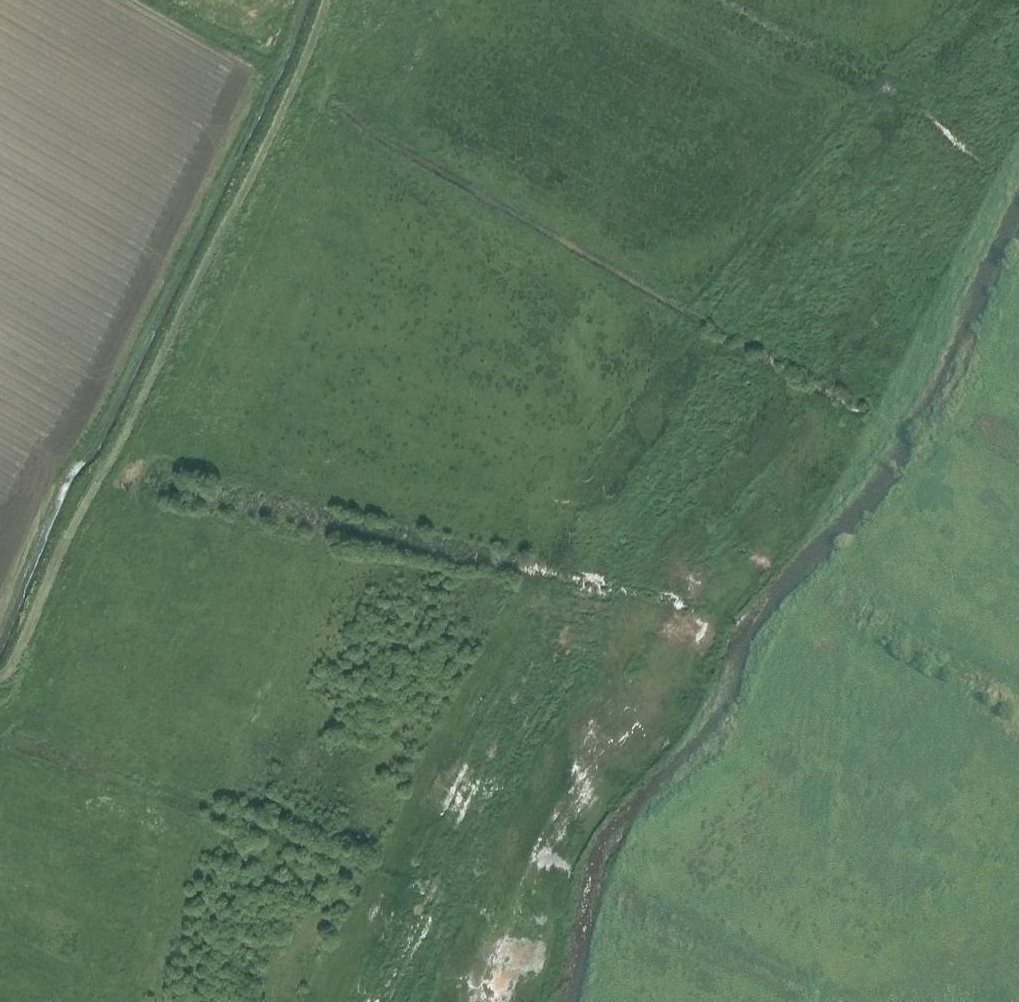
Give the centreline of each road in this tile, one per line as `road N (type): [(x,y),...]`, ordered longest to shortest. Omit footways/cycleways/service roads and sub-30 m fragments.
road 1 (track): [(323,0),(200,283),(57,549),(0,680)]

